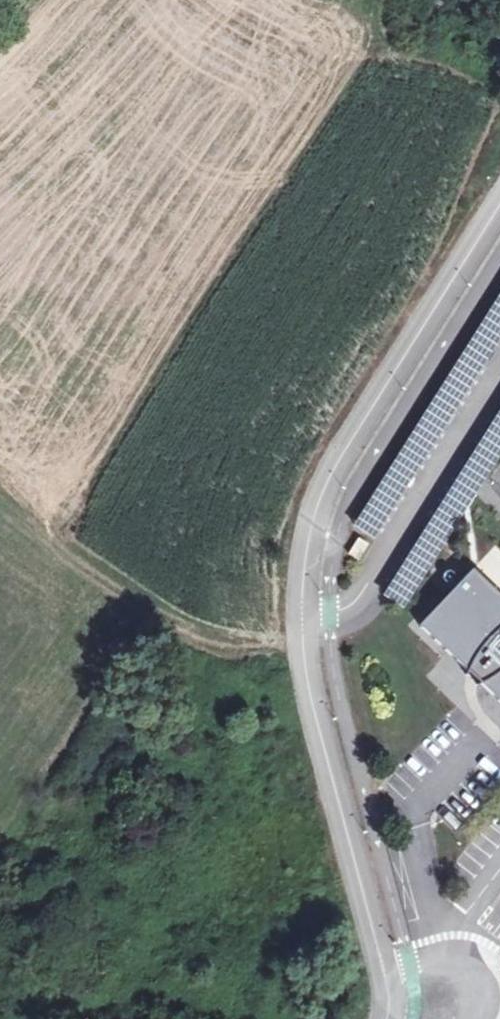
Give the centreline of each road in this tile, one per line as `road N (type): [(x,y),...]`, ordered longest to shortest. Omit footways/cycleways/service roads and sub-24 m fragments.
road 1 (unclassified): [(388,974),(304,664),(308,519),(499,205)]

